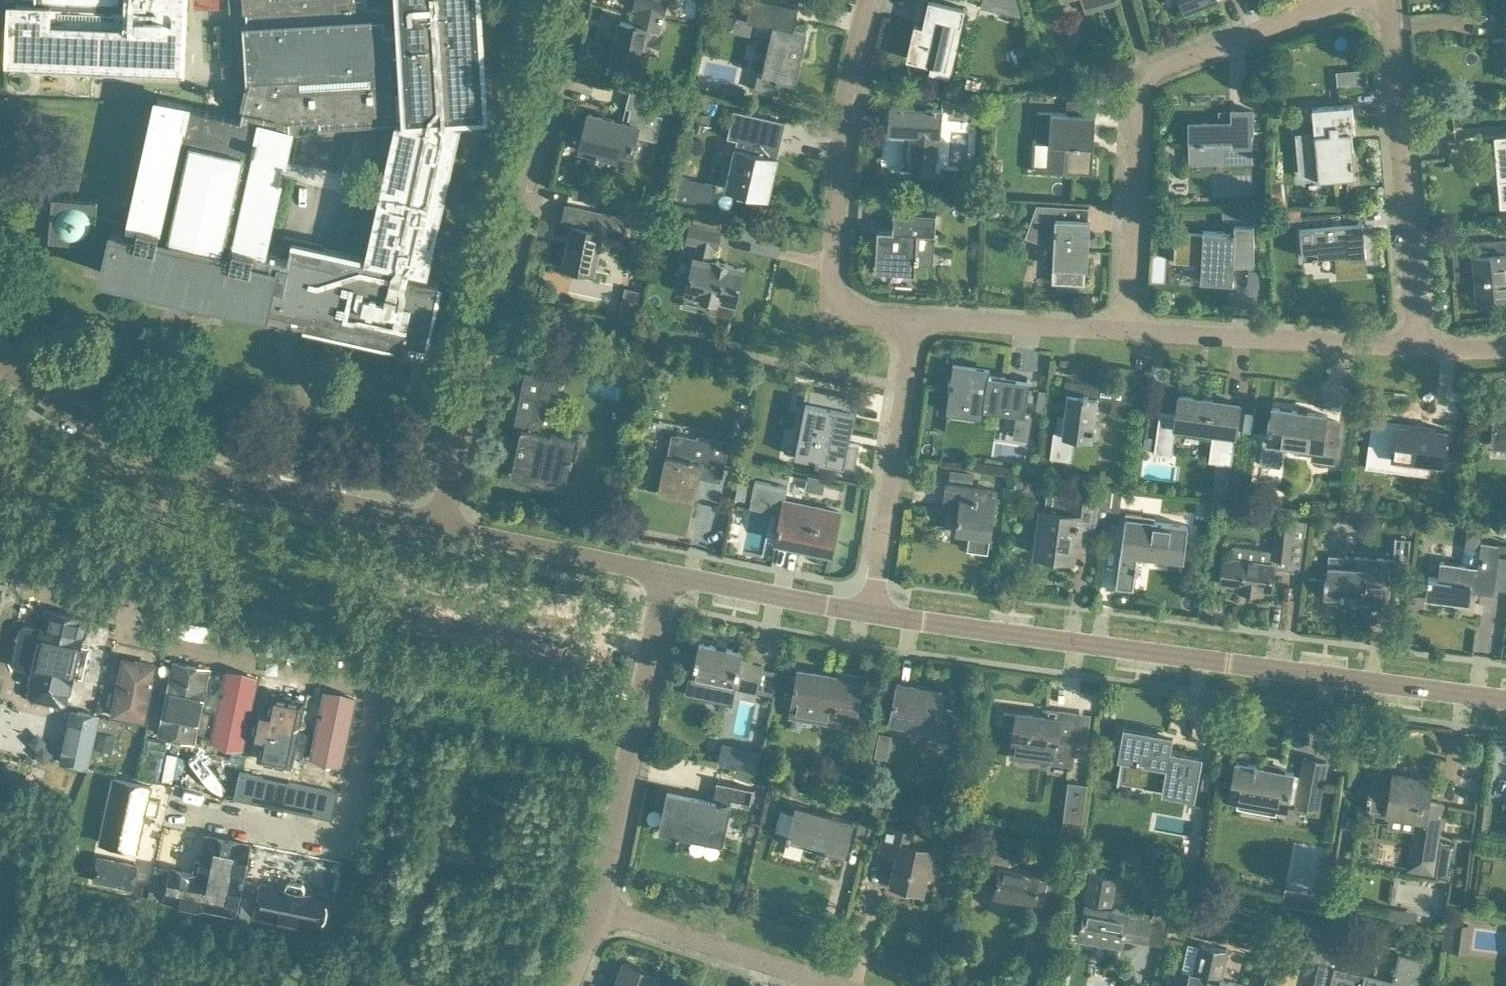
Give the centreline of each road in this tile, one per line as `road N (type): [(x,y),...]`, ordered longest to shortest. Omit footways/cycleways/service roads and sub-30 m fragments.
road 1 (tertiary): [(1505,698),(872,615)]
road 2 (residential): [(441,525),(569,0)]
road 3 (residential): [(1126,332),(1139,100),(1148,76),(1343,0)]
road 4 (residential): [(371,689),(141,639),(129,630),(163,457)]
road 5 (residential): [(867,0),(840,133),(833,273),(848,313),(914,320)]
road 6 (residential): [(1418,347),(1389,0)]
road 7 (residential): [(599,911),(667,575)]
road 8 (residential): [(174,805),(348,840),(381,691),(371,689)]
road 9 (residential): [(872,615),(914,320)]
road 10 (residential): [(1126,332),(1418,347)]
road 11 (tertiary): [(404,517),(163,457)]
road 12 (residential): [(834,985),(599,911)]
road 13 (tertiary): [(667,575),(441,525)]
road 14 (residential): [(914,320),(1126,332)]
road 15 (tertiary): [(872,615),(667,575)]
road 16 (tertiary): [(163,457),(83,419),(0,364)]
road 17 (residential): [(371,689),(404,517)]

